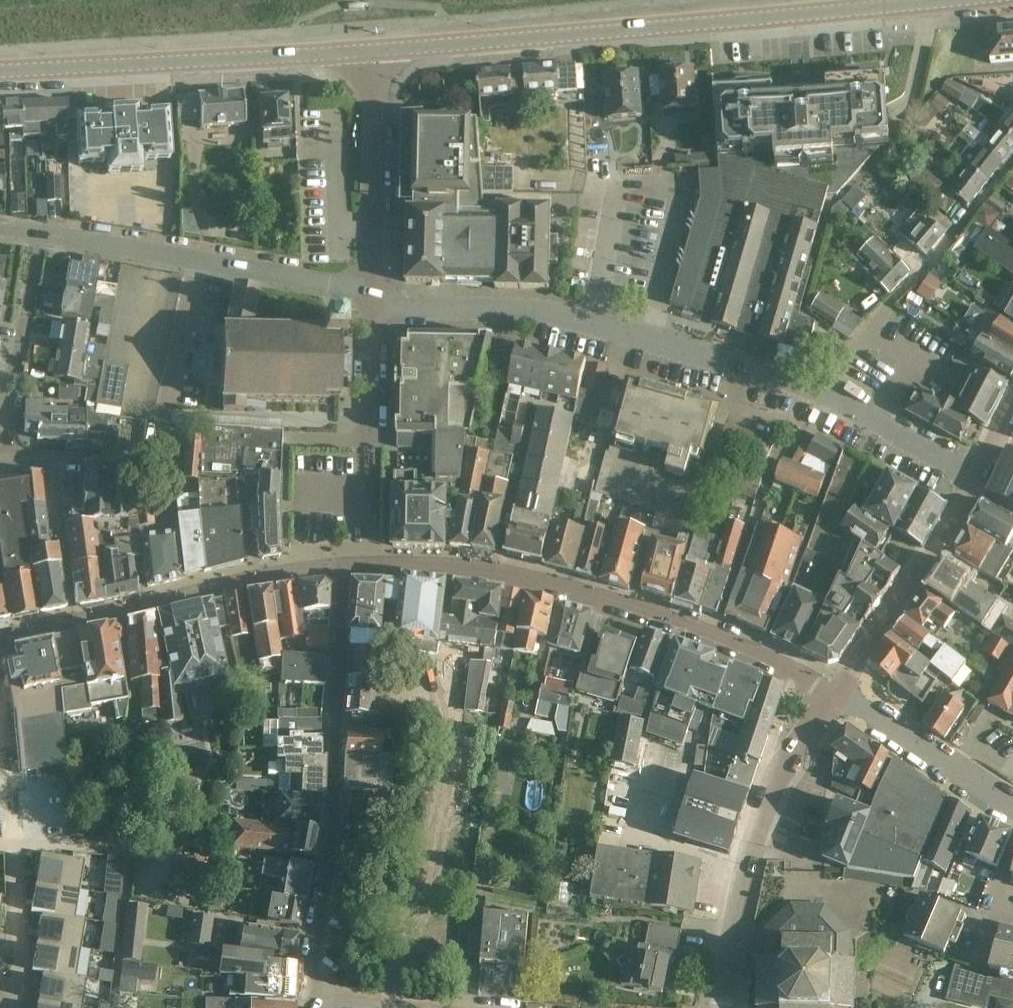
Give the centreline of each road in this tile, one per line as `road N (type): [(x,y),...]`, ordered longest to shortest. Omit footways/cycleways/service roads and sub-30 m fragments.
road 1 (residential): [(972,476),(873,418),(783,381),(519,309),(370,297)]
road 2 (tertiary): [(373,51),(966,0)]
road 3 (residential): [(365,561),(521,574),(655,609),(836,693)]
road 4 (residential): [(342,561),(336,749),(314,968),(322,993)]
road 5 (tertiary): [(0,72),(373,51)]
road 6 (residential): [(724,1007),(758,822),(792,754),(836,693)]
road 7 (residential): [(370,297),(38,233)]
road 8 (residential): [(365,561),(370,297)]
road 9 (residential): [(836,693),(941,538),(972,476)]
road 10 (unclassified): [(370,297),(373,51)]
road 11 (residential): [(1012,805),(836,693)]
road 12 (residential): [(0,415),(18,365),(38,233)]
road 13 (residential): [(0,452),(50,468),(62,546)]

